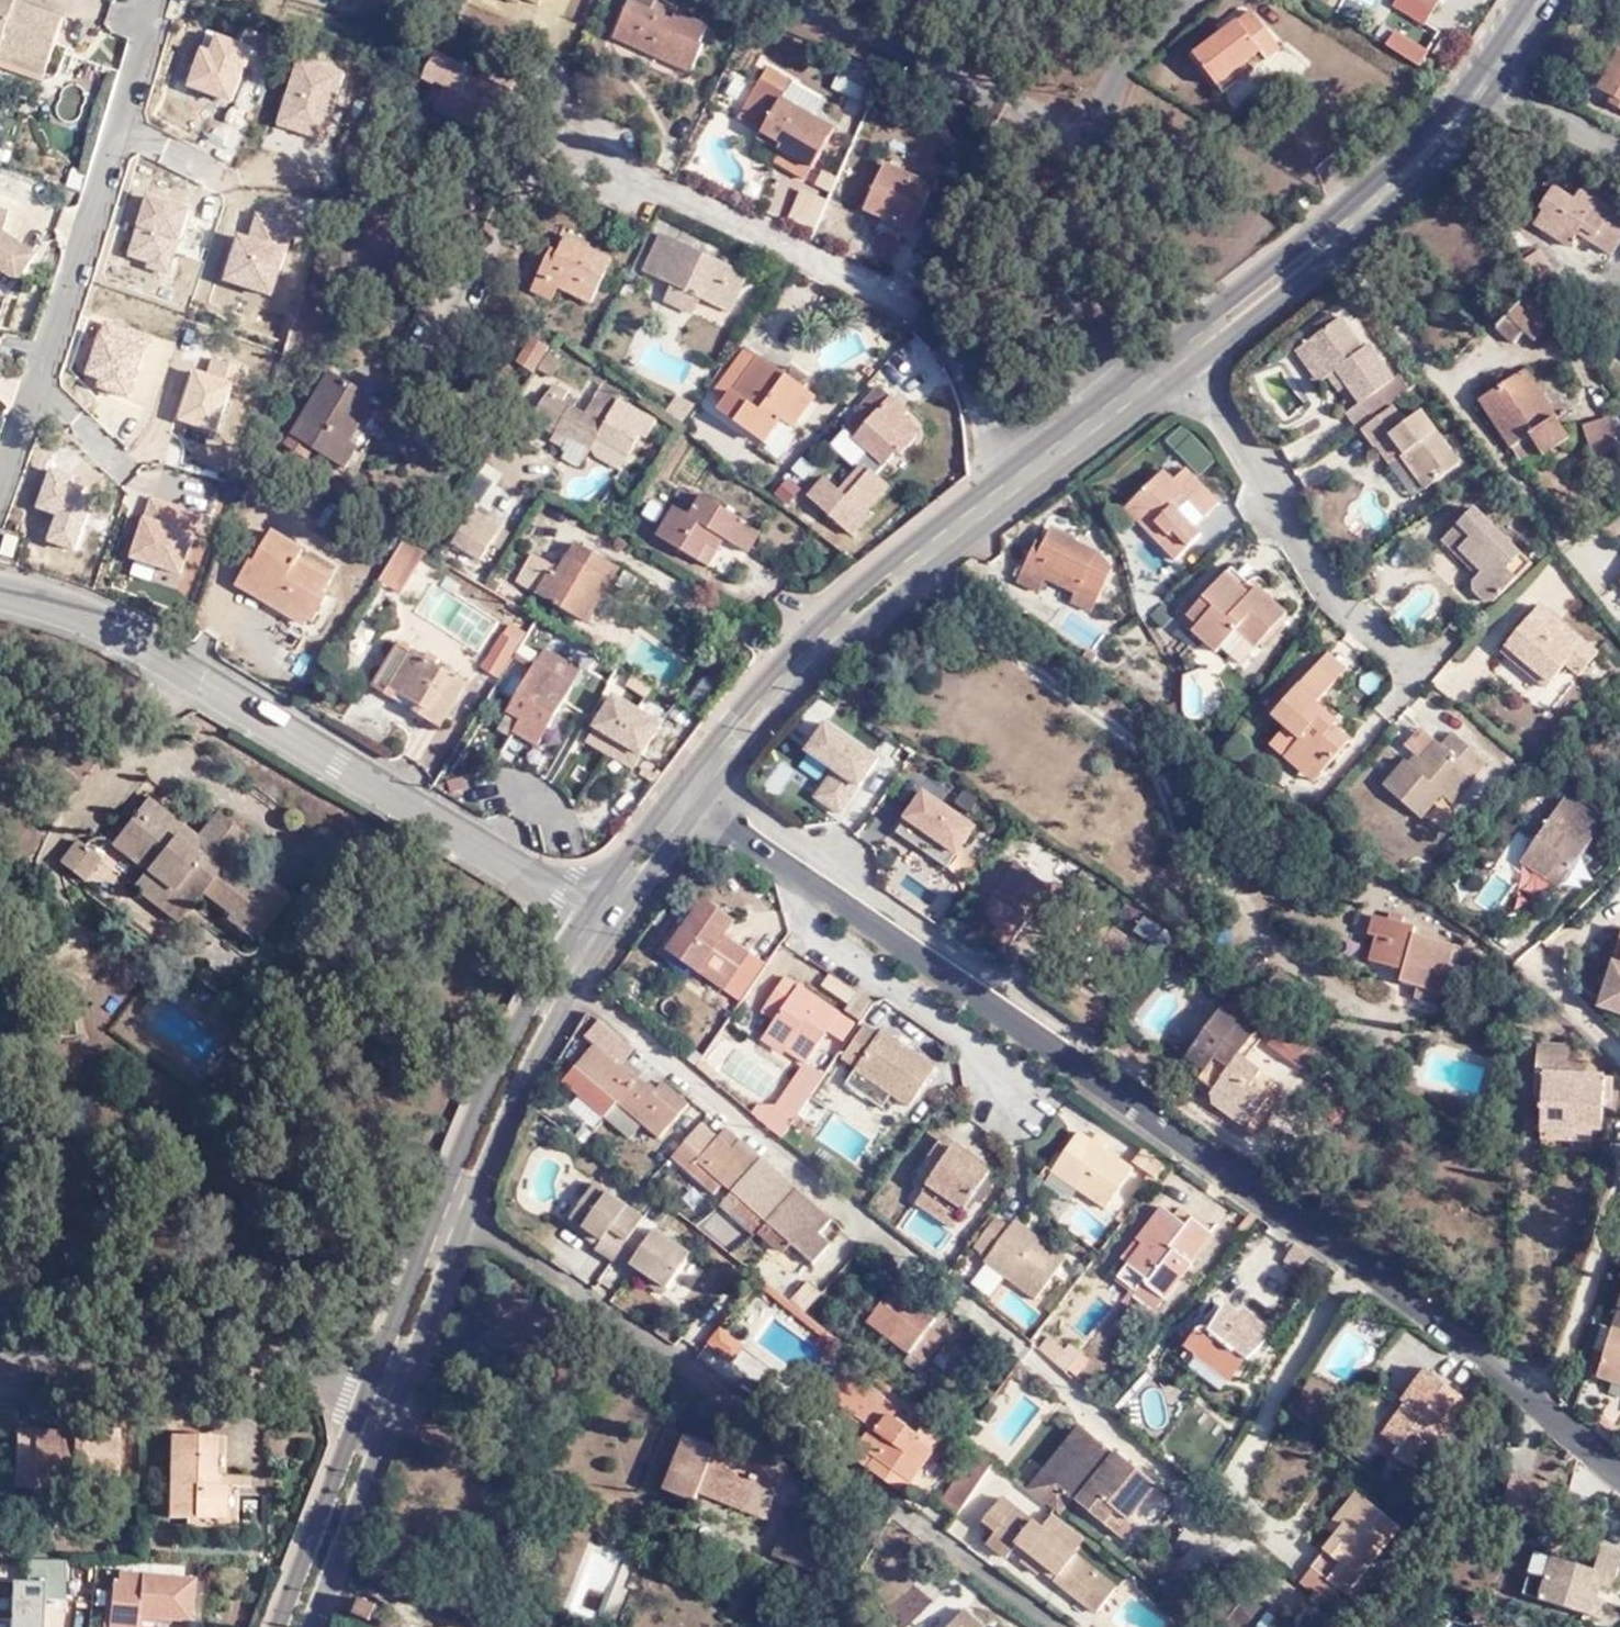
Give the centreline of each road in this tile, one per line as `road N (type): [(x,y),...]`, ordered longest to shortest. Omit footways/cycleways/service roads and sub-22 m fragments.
road 1 (secondary): [(610,927),(833,653),(1371,230),(1498,92)]
road 2 (secondary): [(1475,78),(1438,126),(1353,205),(882,568),(811,632),(730,722),(588,912)]
road 3 (secondary): [(588,912),(486,1092),(278,1626)]
road 4 (secondary): [(316,1626),(511,1107),(610,927)]
road 5 (tertiary): [(0,596),(163,649),(588,912)]
road 6 (residential): [(1498,92),(1619,168)]

